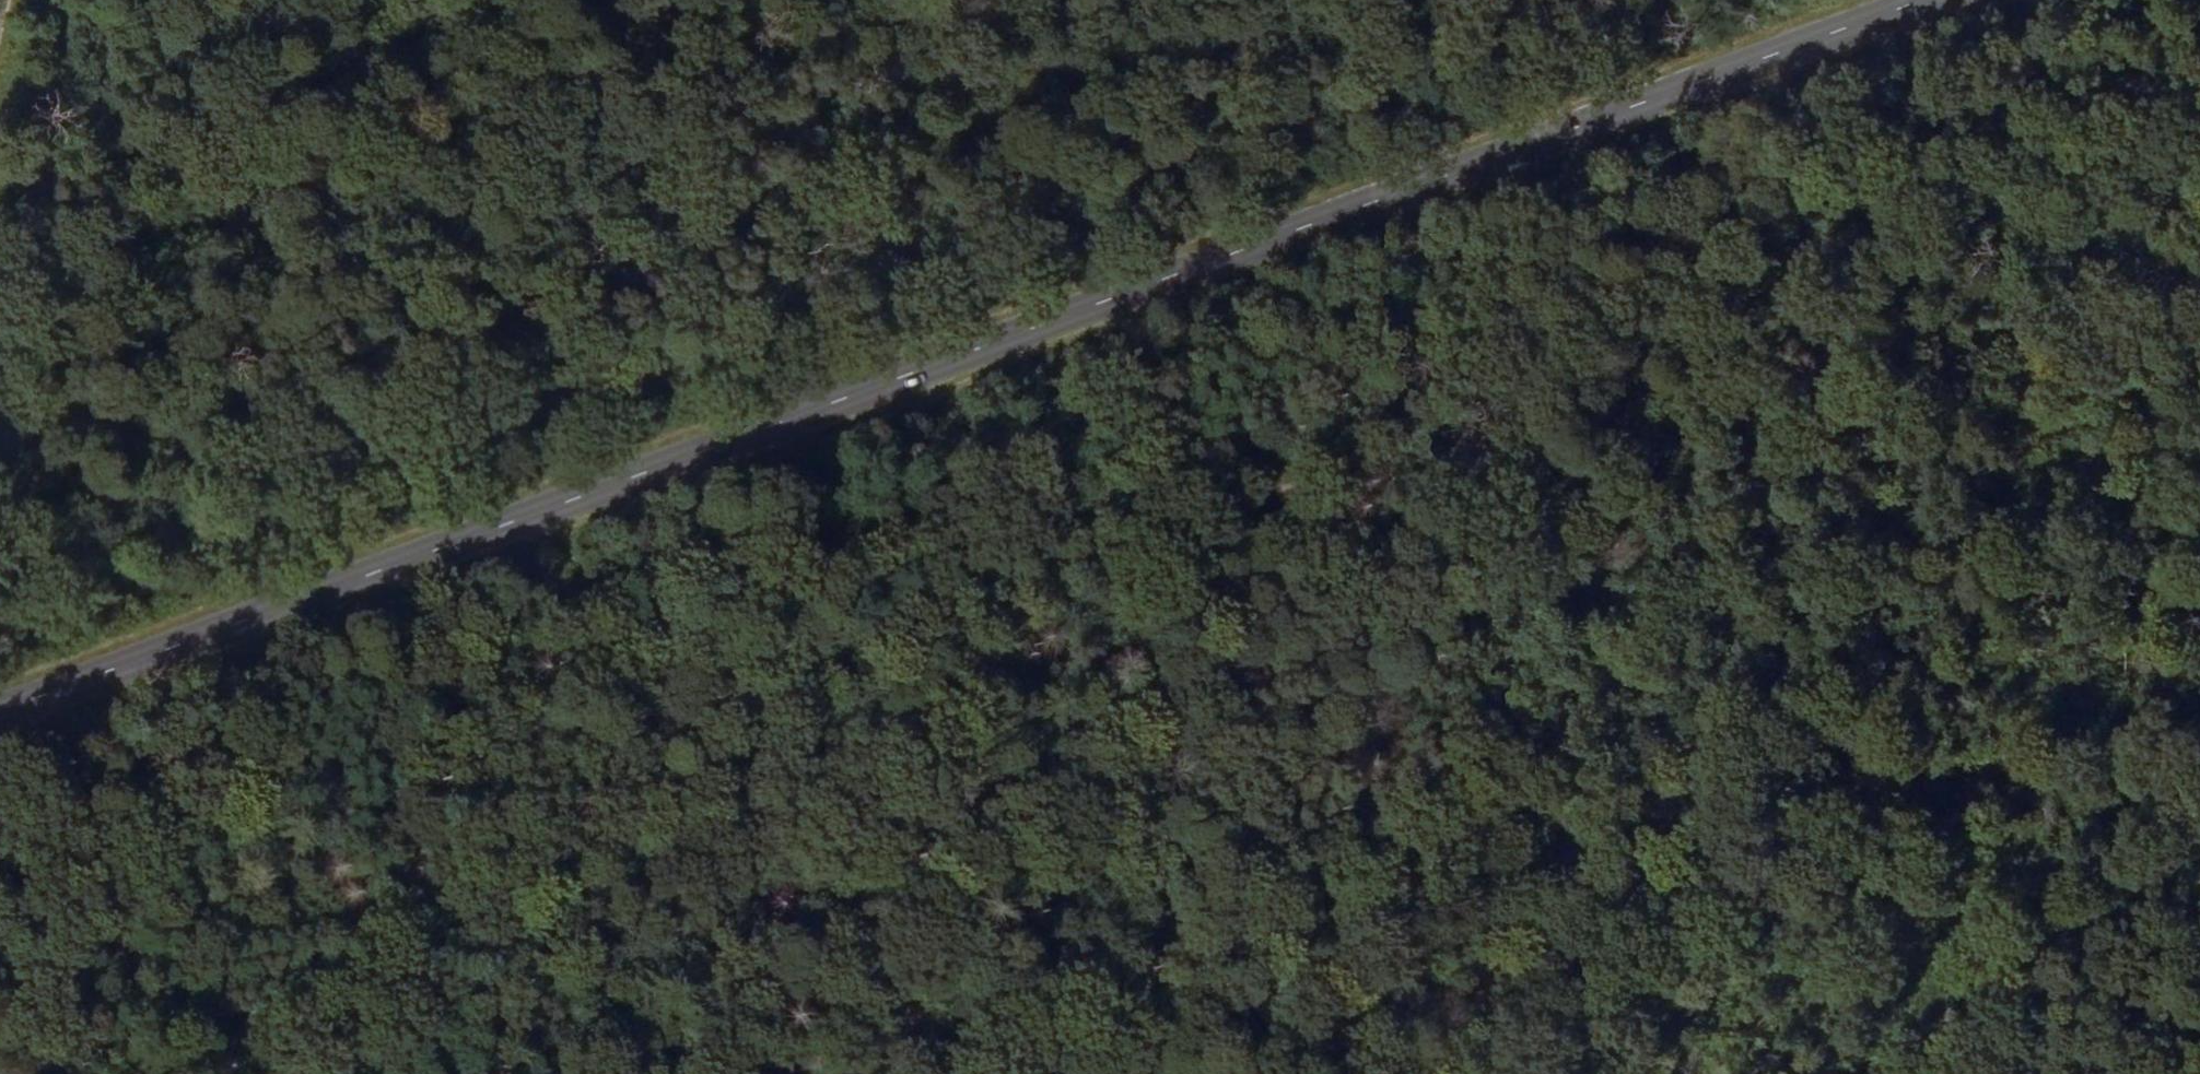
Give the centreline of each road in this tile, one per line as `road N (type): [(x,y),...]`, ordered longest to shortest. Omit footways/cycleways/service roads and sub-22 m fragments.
road 1 (secondary): [(0,708),(1921,0)]

